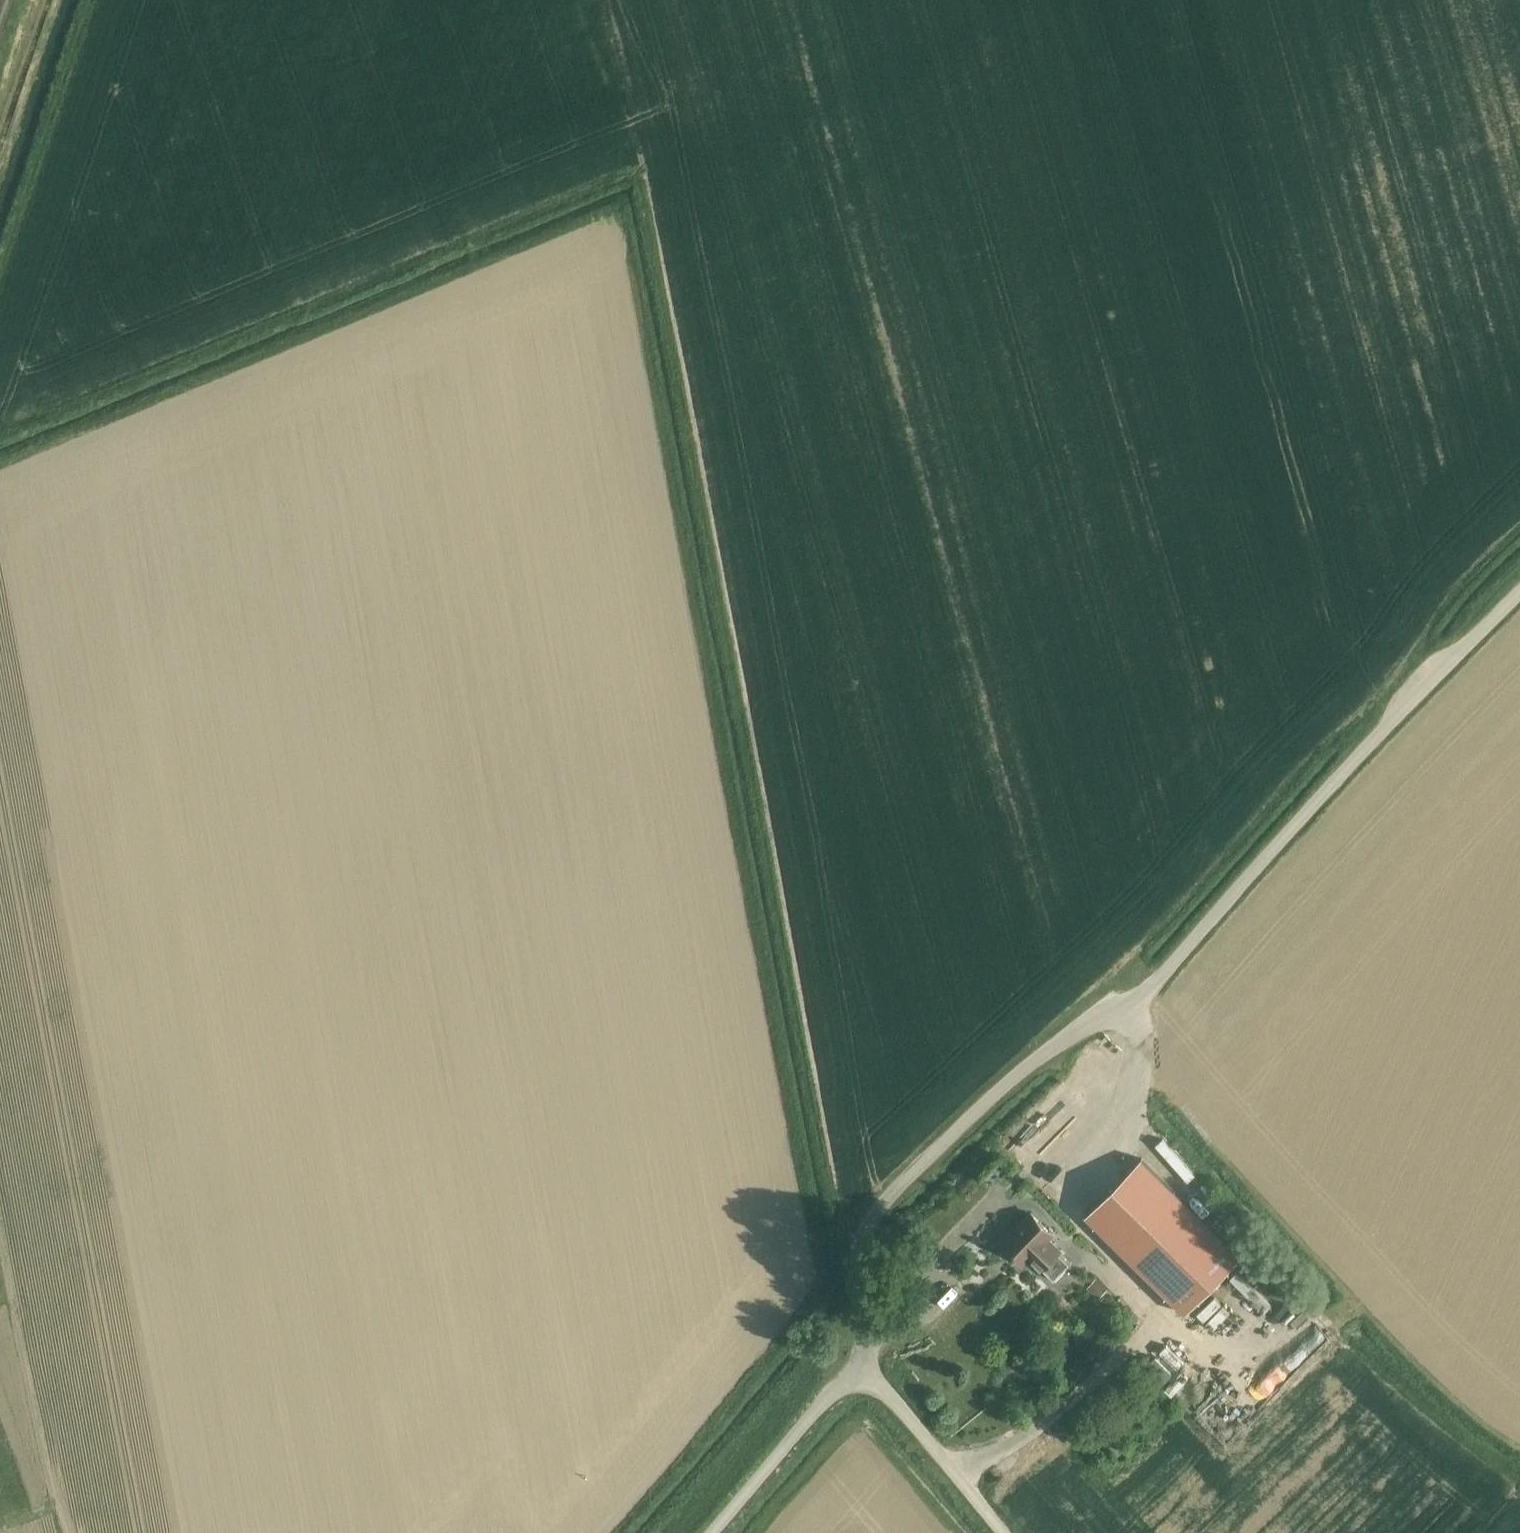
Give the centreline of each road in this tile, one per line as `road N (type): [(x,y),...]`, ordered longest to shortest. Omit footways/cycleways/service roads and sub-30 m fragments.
road 1 (unclassified): [(718,1532),(864,1369)]
road 2 (track): [(0,122),(41,0)]

